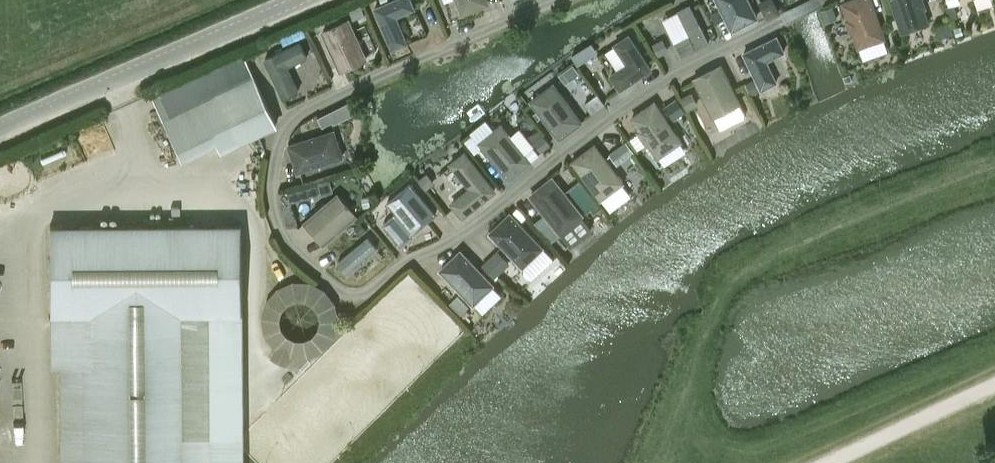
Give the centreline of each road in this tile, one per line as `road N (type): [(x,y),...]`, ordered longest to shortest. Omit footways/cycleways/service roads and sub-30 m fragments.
road 1 (unclassified): [(0,129),(301,0)]
road 2 (track): [(832,462),(994,390)]

